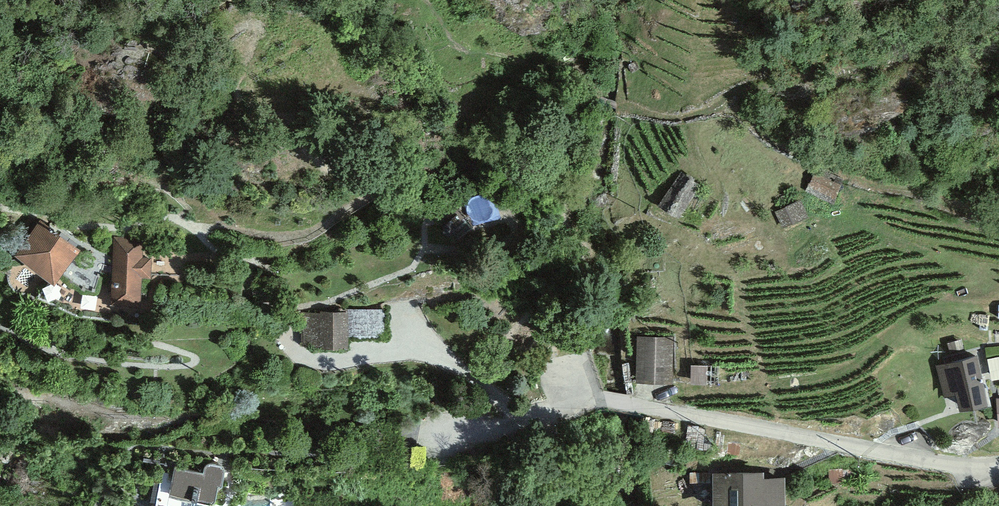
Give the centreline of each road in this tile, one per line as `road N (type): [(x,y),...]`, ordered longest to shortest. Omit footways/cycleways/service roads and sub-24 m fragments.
road 1 (unclassified): [(998,464),(949,462),(602,399),(521,415)]

